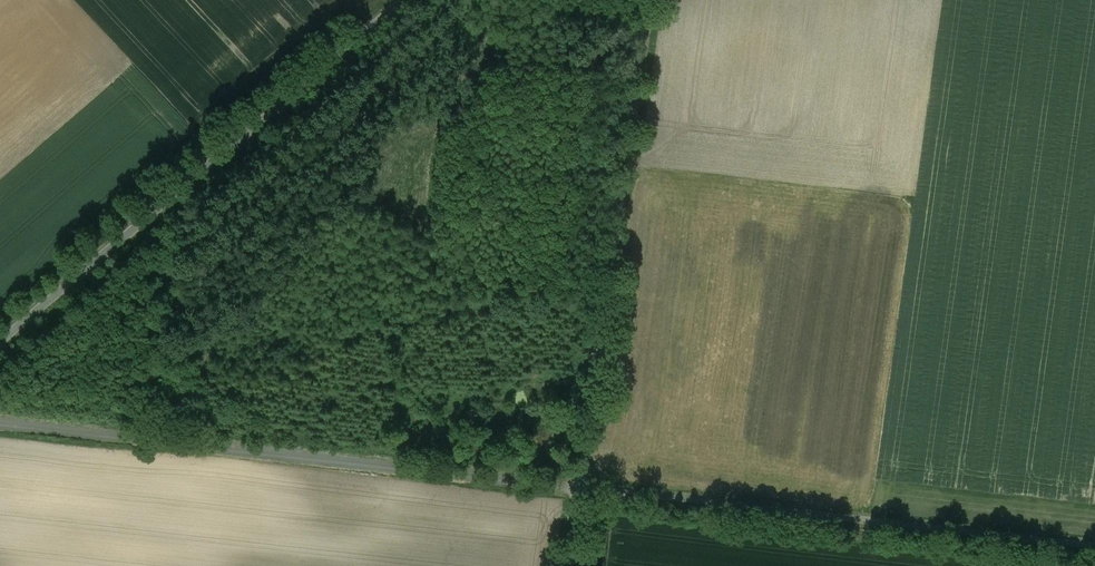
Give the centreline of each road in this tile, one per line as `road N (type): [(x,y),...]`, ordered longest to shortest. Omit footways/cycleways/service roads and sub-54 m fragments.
road 1 (unclassified): [(0,423),(581,488)]
road 2 (unclassified): [(0,343),(404,0)]
road 3 (unclassified): [(581,488),(1094,546)]
road 4 (unclassified): [(581,488),(651,0)]

